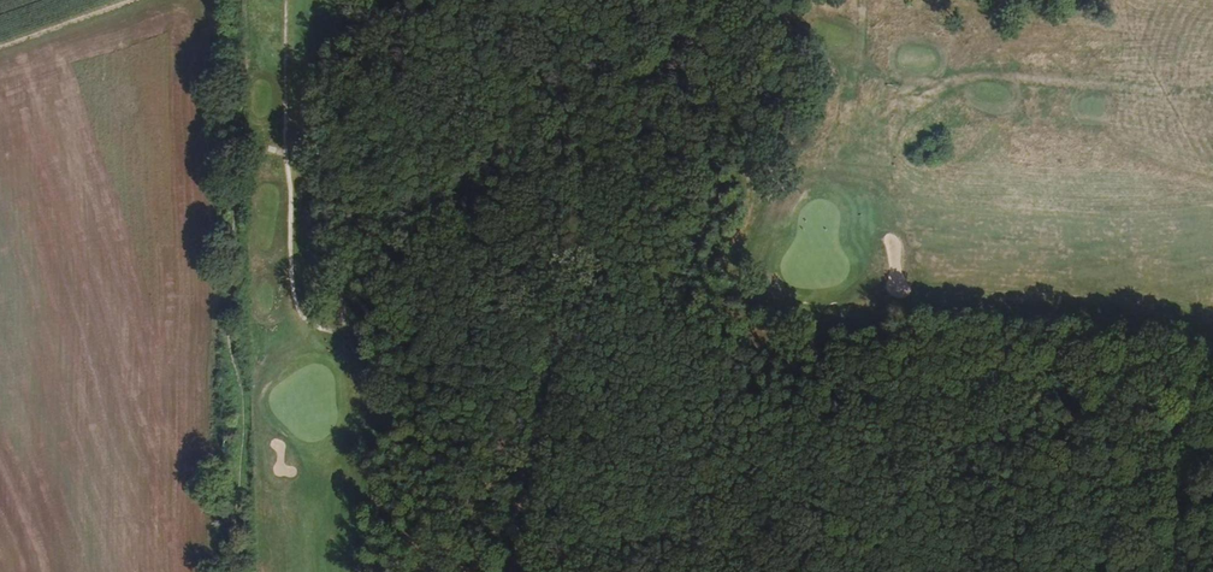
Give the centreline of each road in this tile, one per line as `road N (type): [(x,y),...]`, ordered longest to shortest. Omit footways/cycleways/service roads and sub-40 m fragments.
road 1 (track): [(351,571),(361,386),(349,312),(330,266),(594,93),(723,25),(826,24)]
road 2 (track): [(233,571),(218,0)]
road 3 (track): [(687,571),(750,320),(770,280)]
road 4 (track): [(1104,571),(1136,342)]
road 5 (track): [(545,400),(504,571)]

